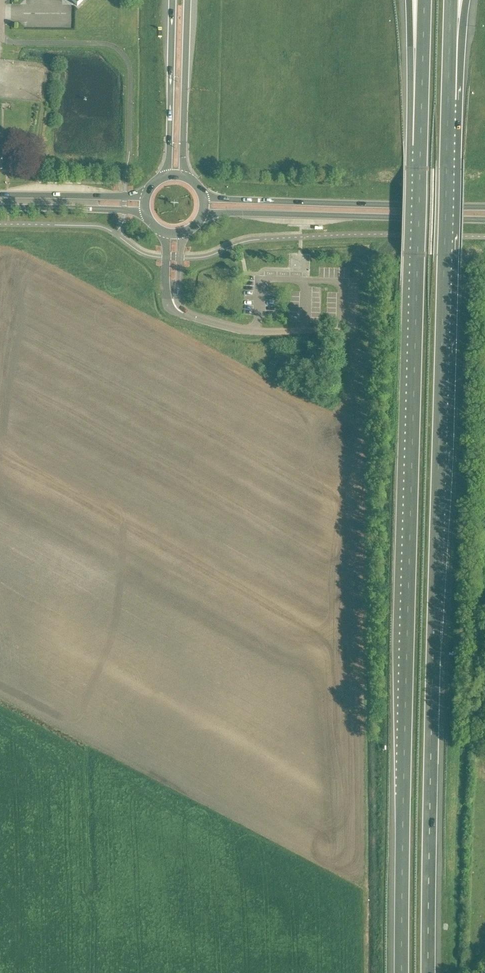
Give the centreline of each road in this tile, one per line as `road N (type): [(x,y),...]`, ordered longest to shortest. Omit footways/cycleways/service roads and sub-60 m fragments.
road 1 (motorway): [(429,972),(448,103)]
road 2 (motorway): [(419,163),(402,972)]
road 3 (primary): [(201,218),(484,221)]
road 4 (primary): [(484,207),(202,194)]
road 5 (motorway): [(190,180),(183,159),(188,0)]
road 6 (motorway): [(171,0),(169,158),(162,179)]
road 7 (motorway): [(410,0),(419,163)]
road 8 (motorway): [(424,0),(419,163)]

